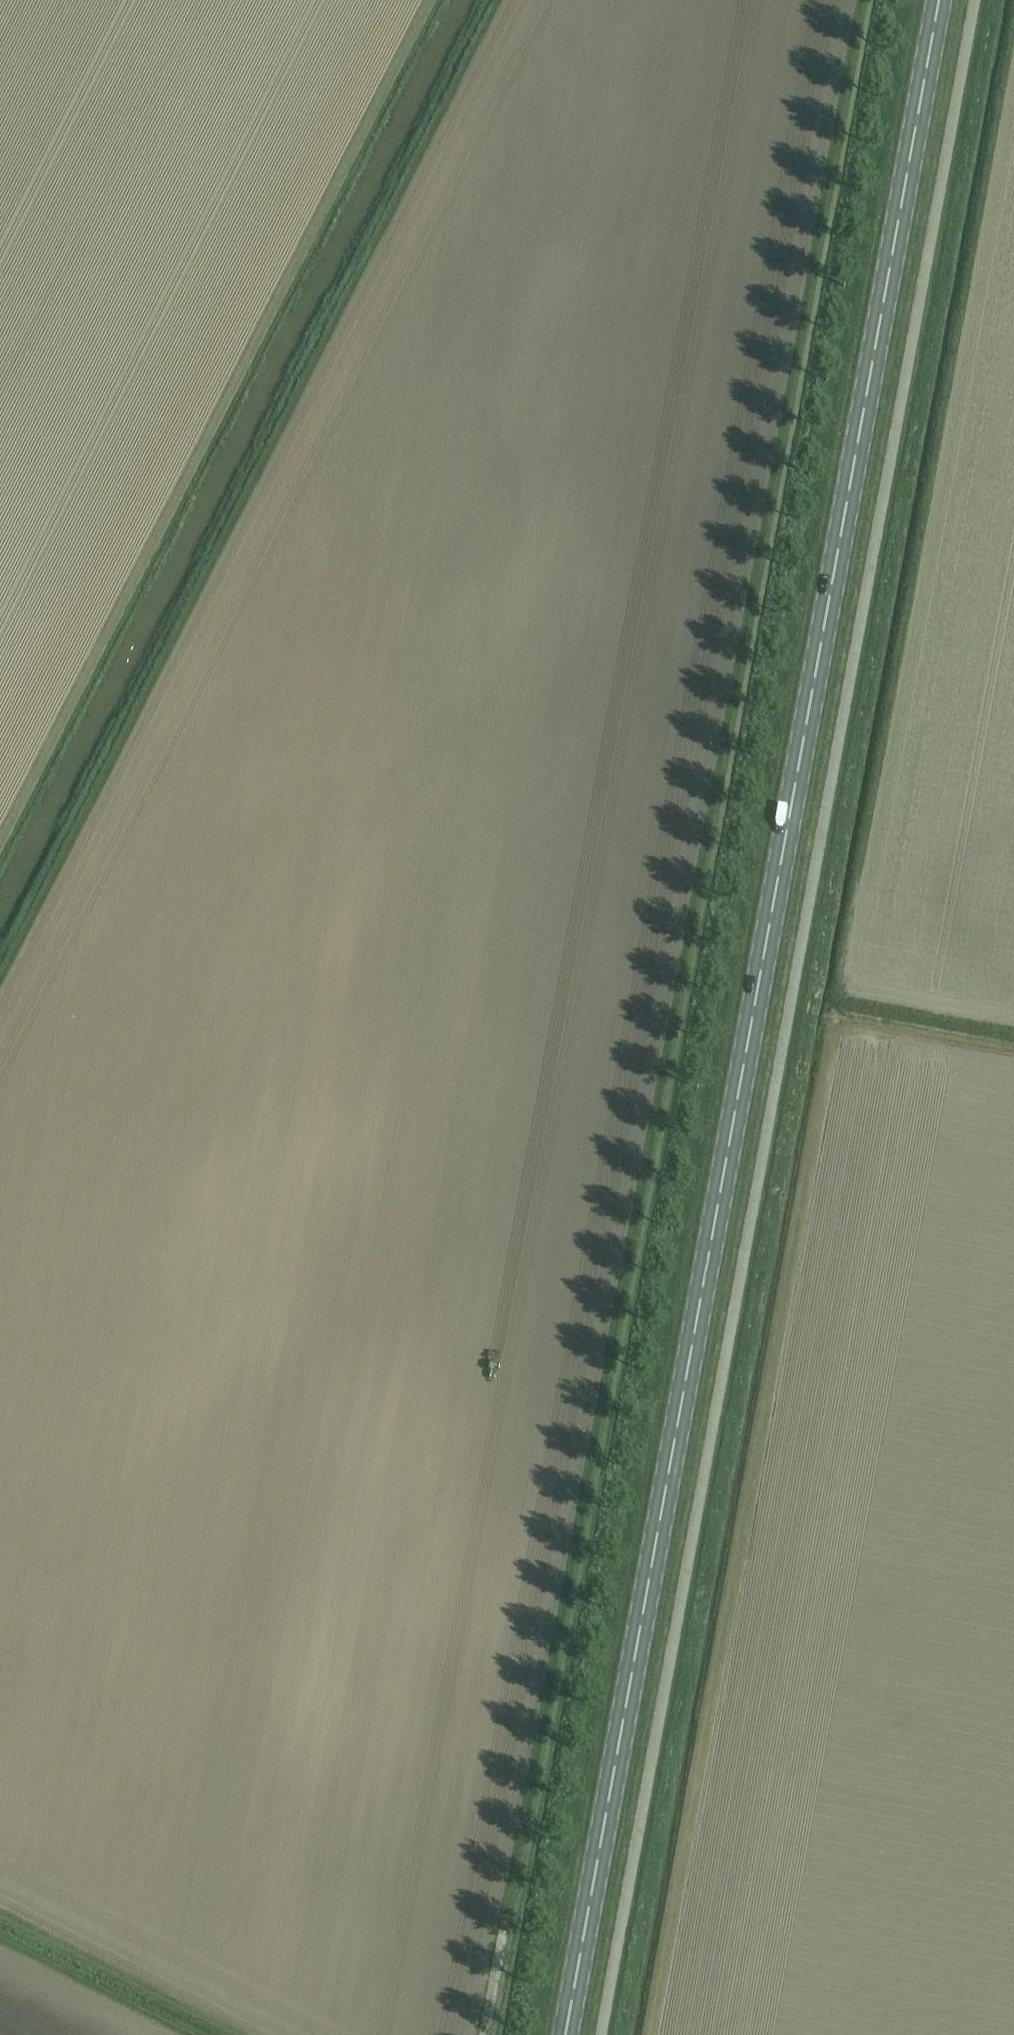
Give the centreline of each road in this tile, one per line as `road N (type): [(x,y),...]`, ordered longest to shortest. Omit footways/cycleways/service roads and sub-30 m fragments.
road 1 (primary): [(567,2034),(943,0)]

